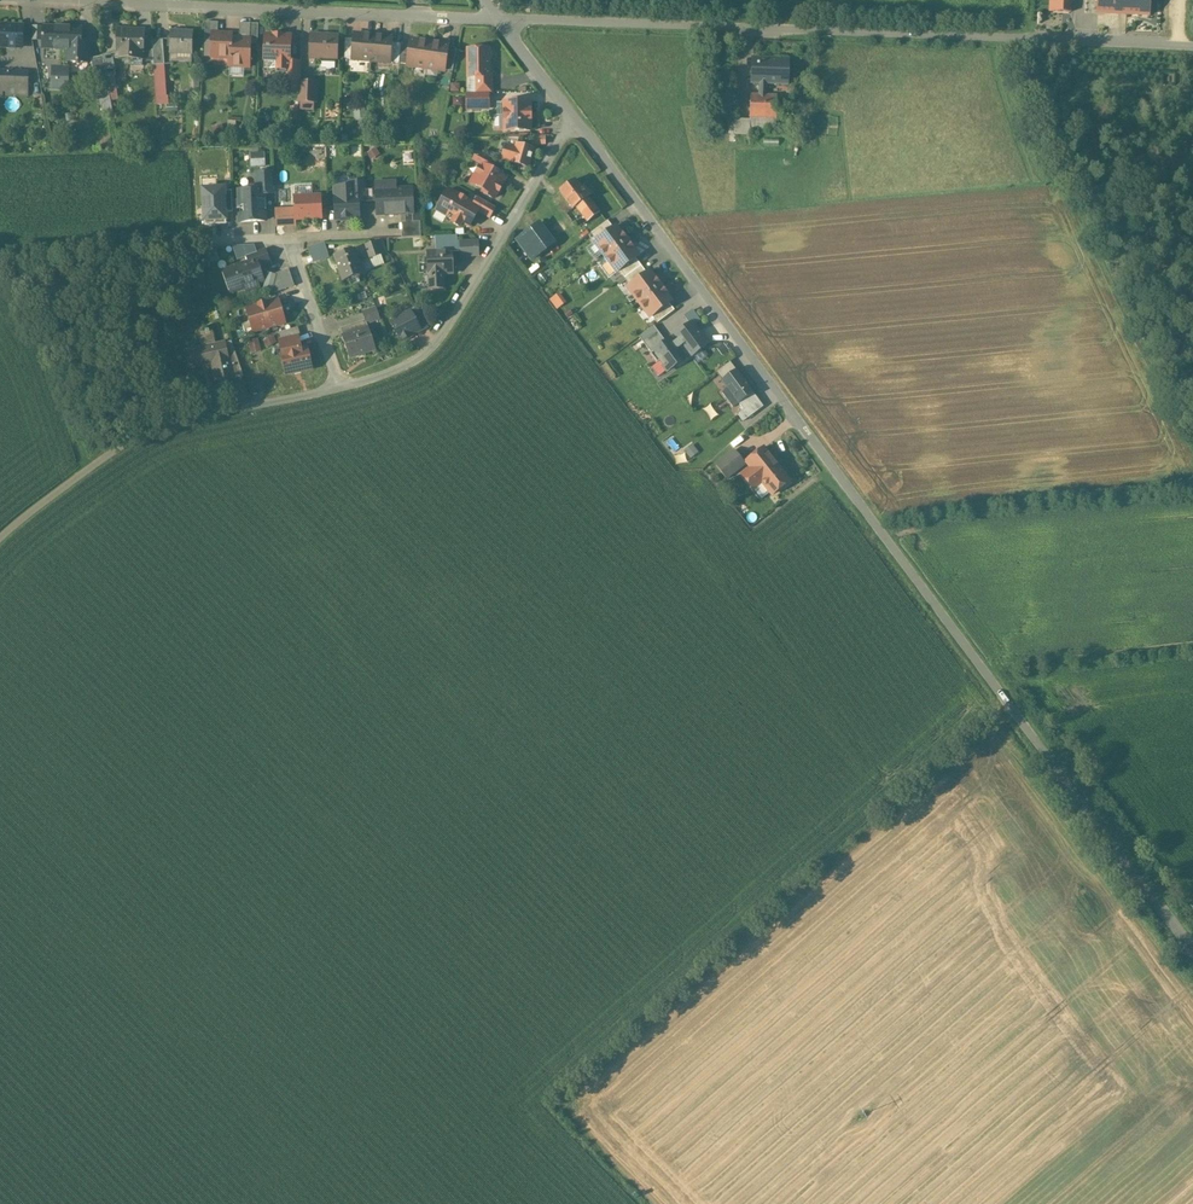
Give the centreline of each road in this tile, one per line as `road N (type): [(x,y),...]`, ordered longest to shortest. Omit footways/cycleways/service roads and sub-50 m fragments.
road 1 (unclassified): [(574,122),(1192,956)]
road 2 (unclassified): [(496,18),(1192,49)]
road 3 (residential): [(574,122),(421,355),(338,387),(168,422),(92,465)]
road 4 (unclassified): [(0,1),(496,18)]
road 5 (unclassified): [(496,18),(574,122)]

